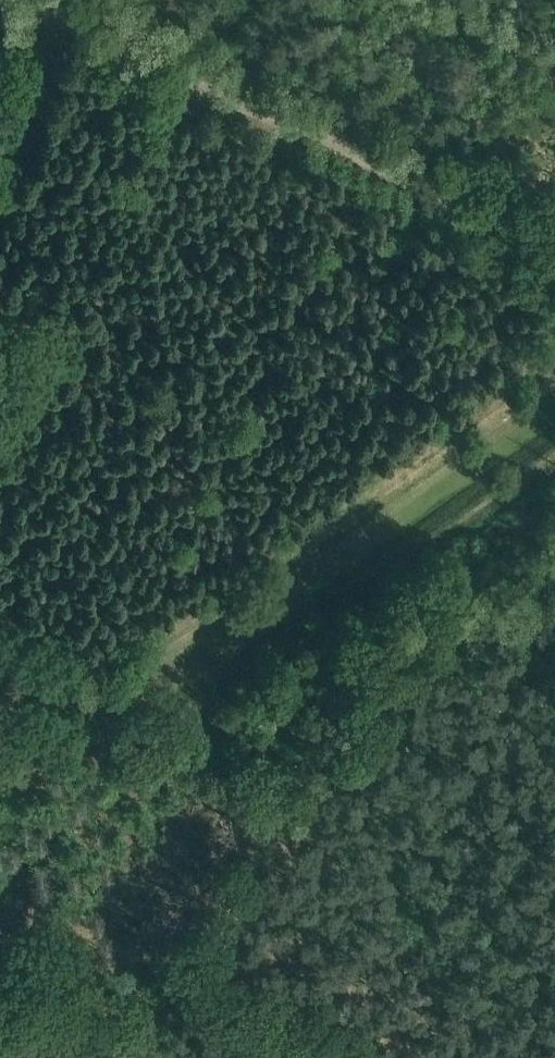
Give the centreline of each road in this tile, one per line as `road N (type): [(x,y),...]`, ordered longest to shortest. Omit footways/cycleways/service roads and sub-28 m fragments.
road 1 (track): [(157,1057),(223,973),(422,658),(554,486)]
road 2 (track): [(554,260),(54,18)]
road 3 (track): [(158,1057),(116,1018),(114,988),(142,951),(171,946),(199,951),(350,1057)]
road 4 (track): [(0,191),(54,18)]

